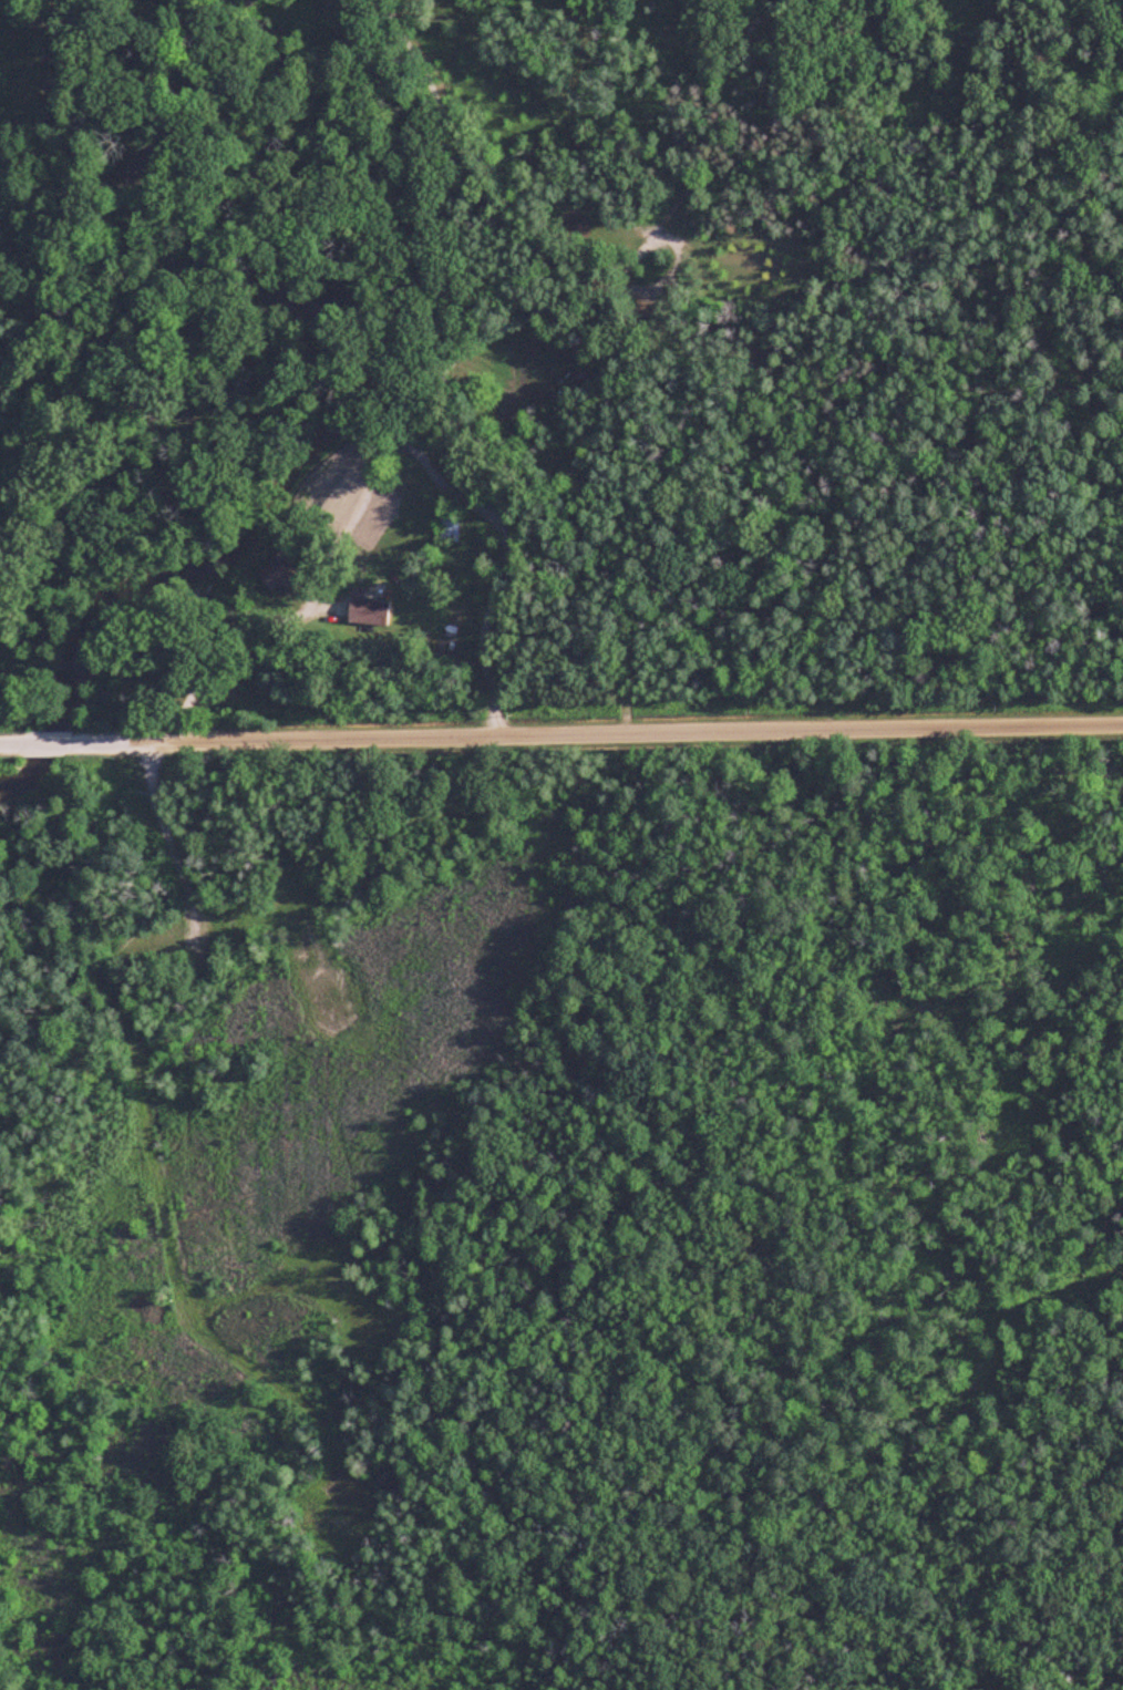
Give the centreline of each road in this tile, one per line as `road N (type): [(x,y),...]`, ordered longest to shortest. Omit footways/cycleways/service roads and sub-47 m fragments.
road 1 (residential): [(1122,725),(0,744)]

